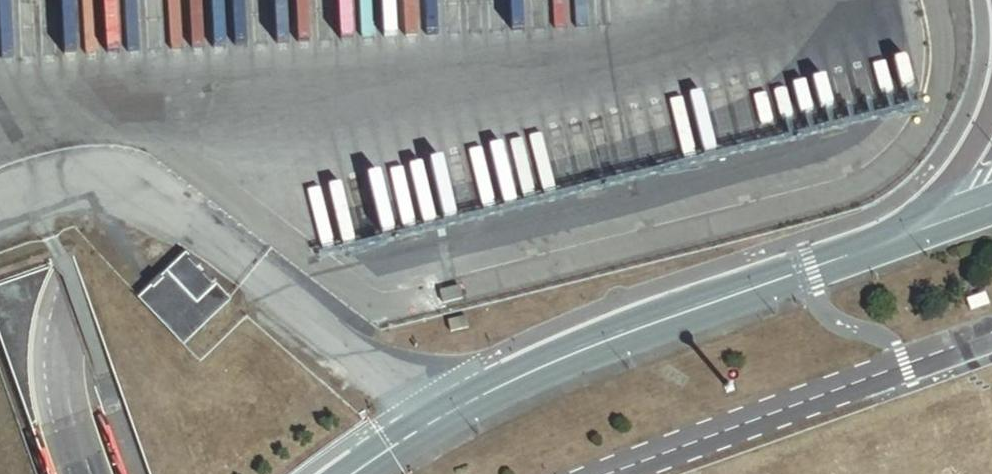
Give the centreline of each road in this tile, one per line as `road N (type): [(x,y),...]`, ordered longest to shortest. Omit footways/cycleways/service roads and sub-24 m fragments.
road 1 (unclassified): [(772,14),(121,96),(0,130)]
road 2 (unclassified): [(435,420),(419,395),(145,191),(96,180),(0,201)]
road 3 (tertiary): [(901,235),(561,359),(435,420)]
road 4 (tertiary): [(991,97),(971,144),(901,235)]

